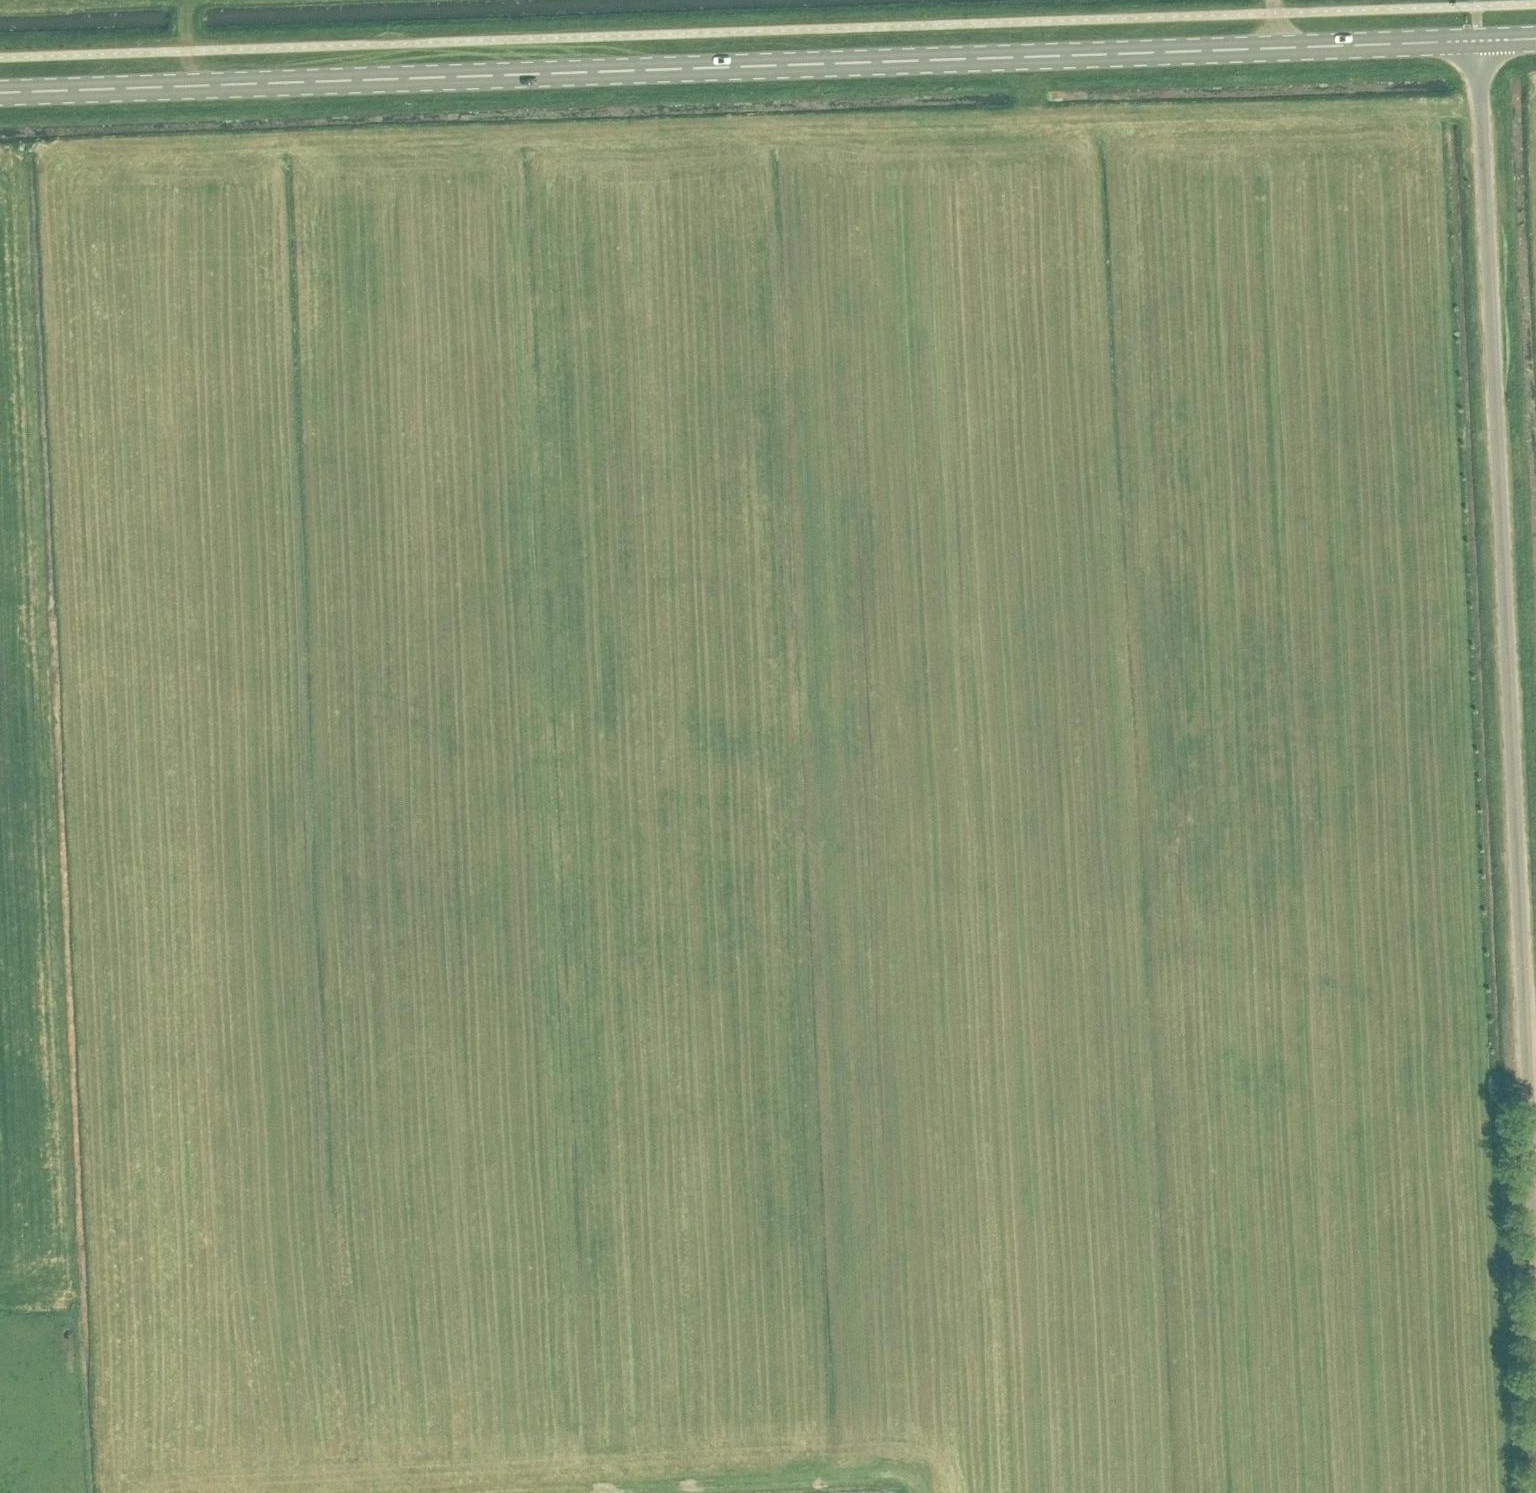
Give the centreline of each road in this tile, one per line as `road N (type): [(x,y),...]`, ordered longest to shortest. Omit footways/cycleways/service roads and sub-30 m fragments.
road 1 (primary): [(0,91),(1478,39)]
road 2 (unclassified): [(1535,1233),(1478,39)]
road 3 (track): [(678,1488),(904,1473),(919,1492)]

